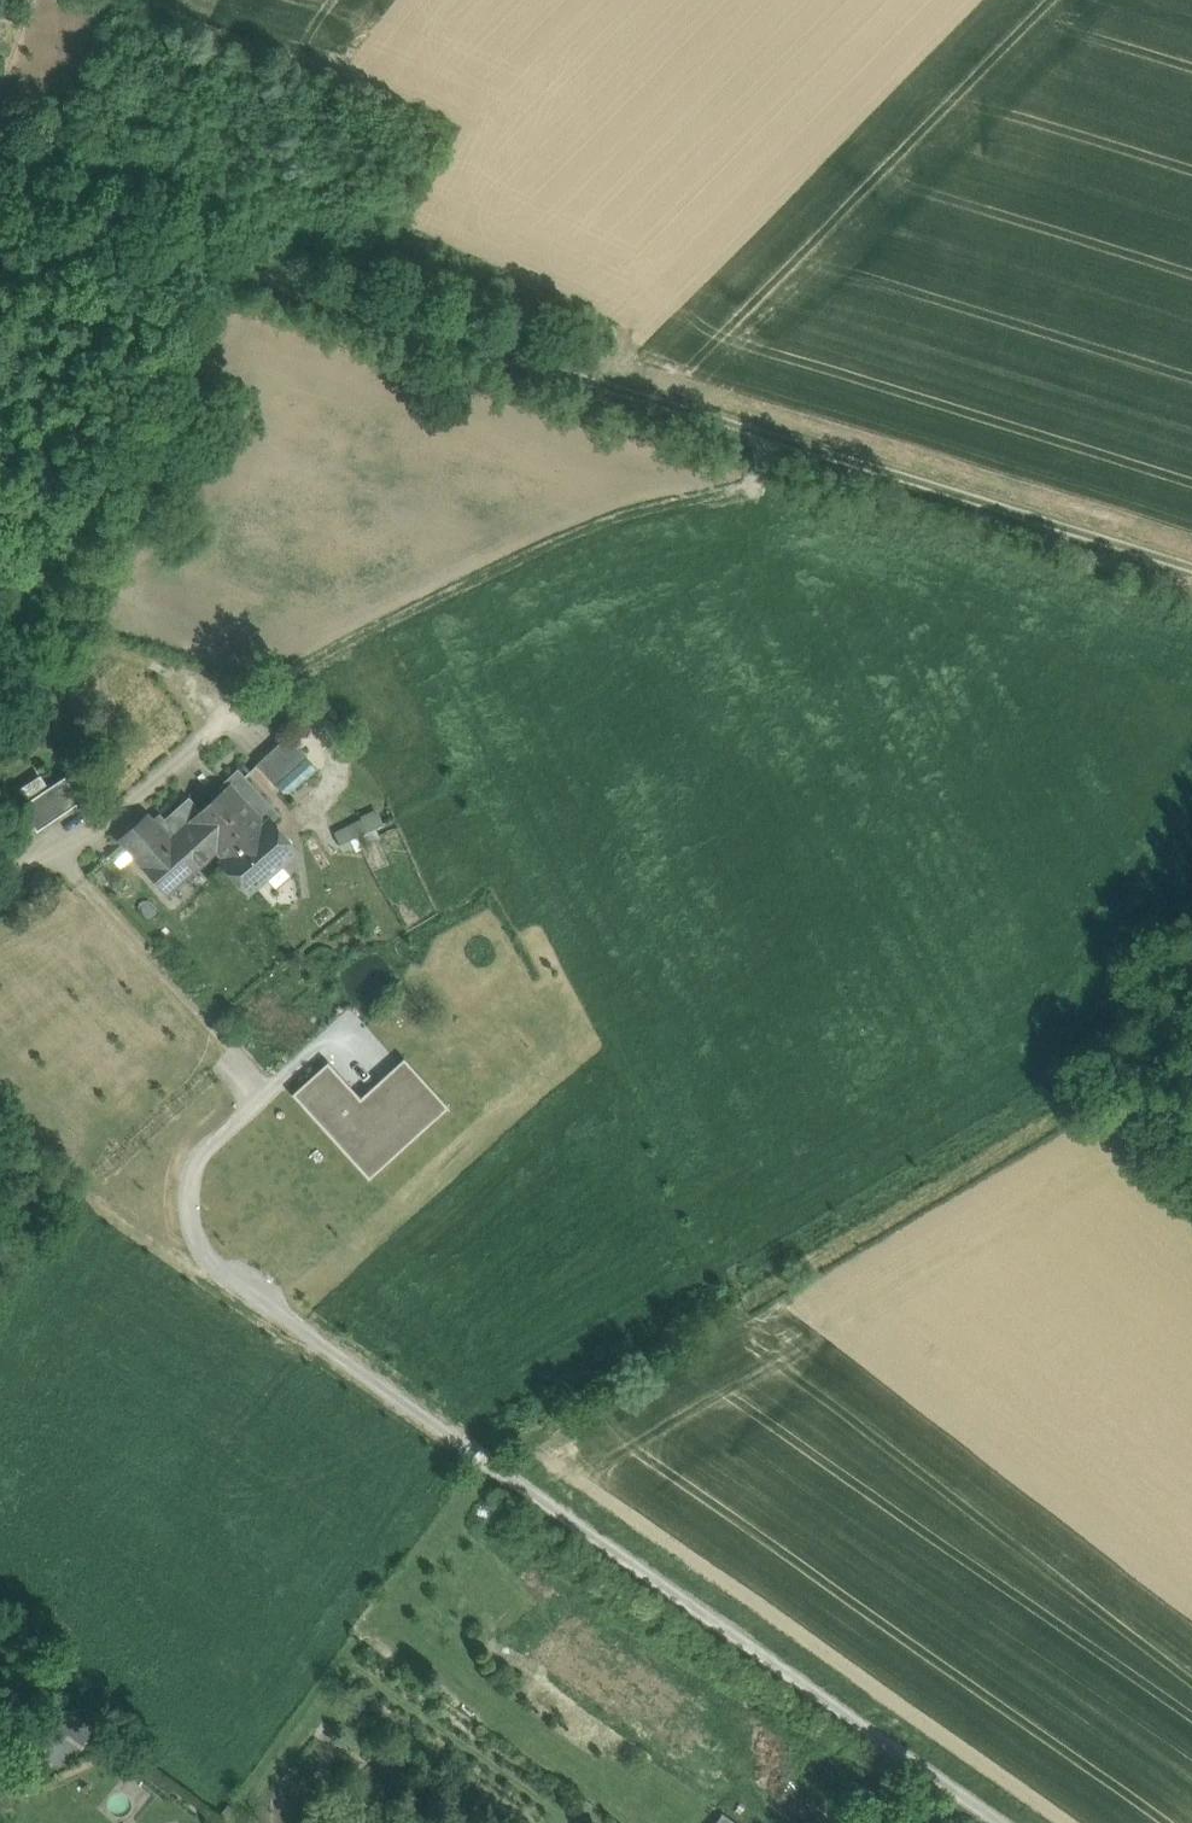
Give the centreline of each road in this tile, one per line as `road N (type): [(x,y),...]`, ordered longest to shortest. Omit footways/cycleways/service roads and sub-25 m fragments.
road 1 (track): [(1191,568),(0,192)]
road 2 (track): [(999,1822),(311,1338),(293,1316),(271,1257),(338,1188)]

